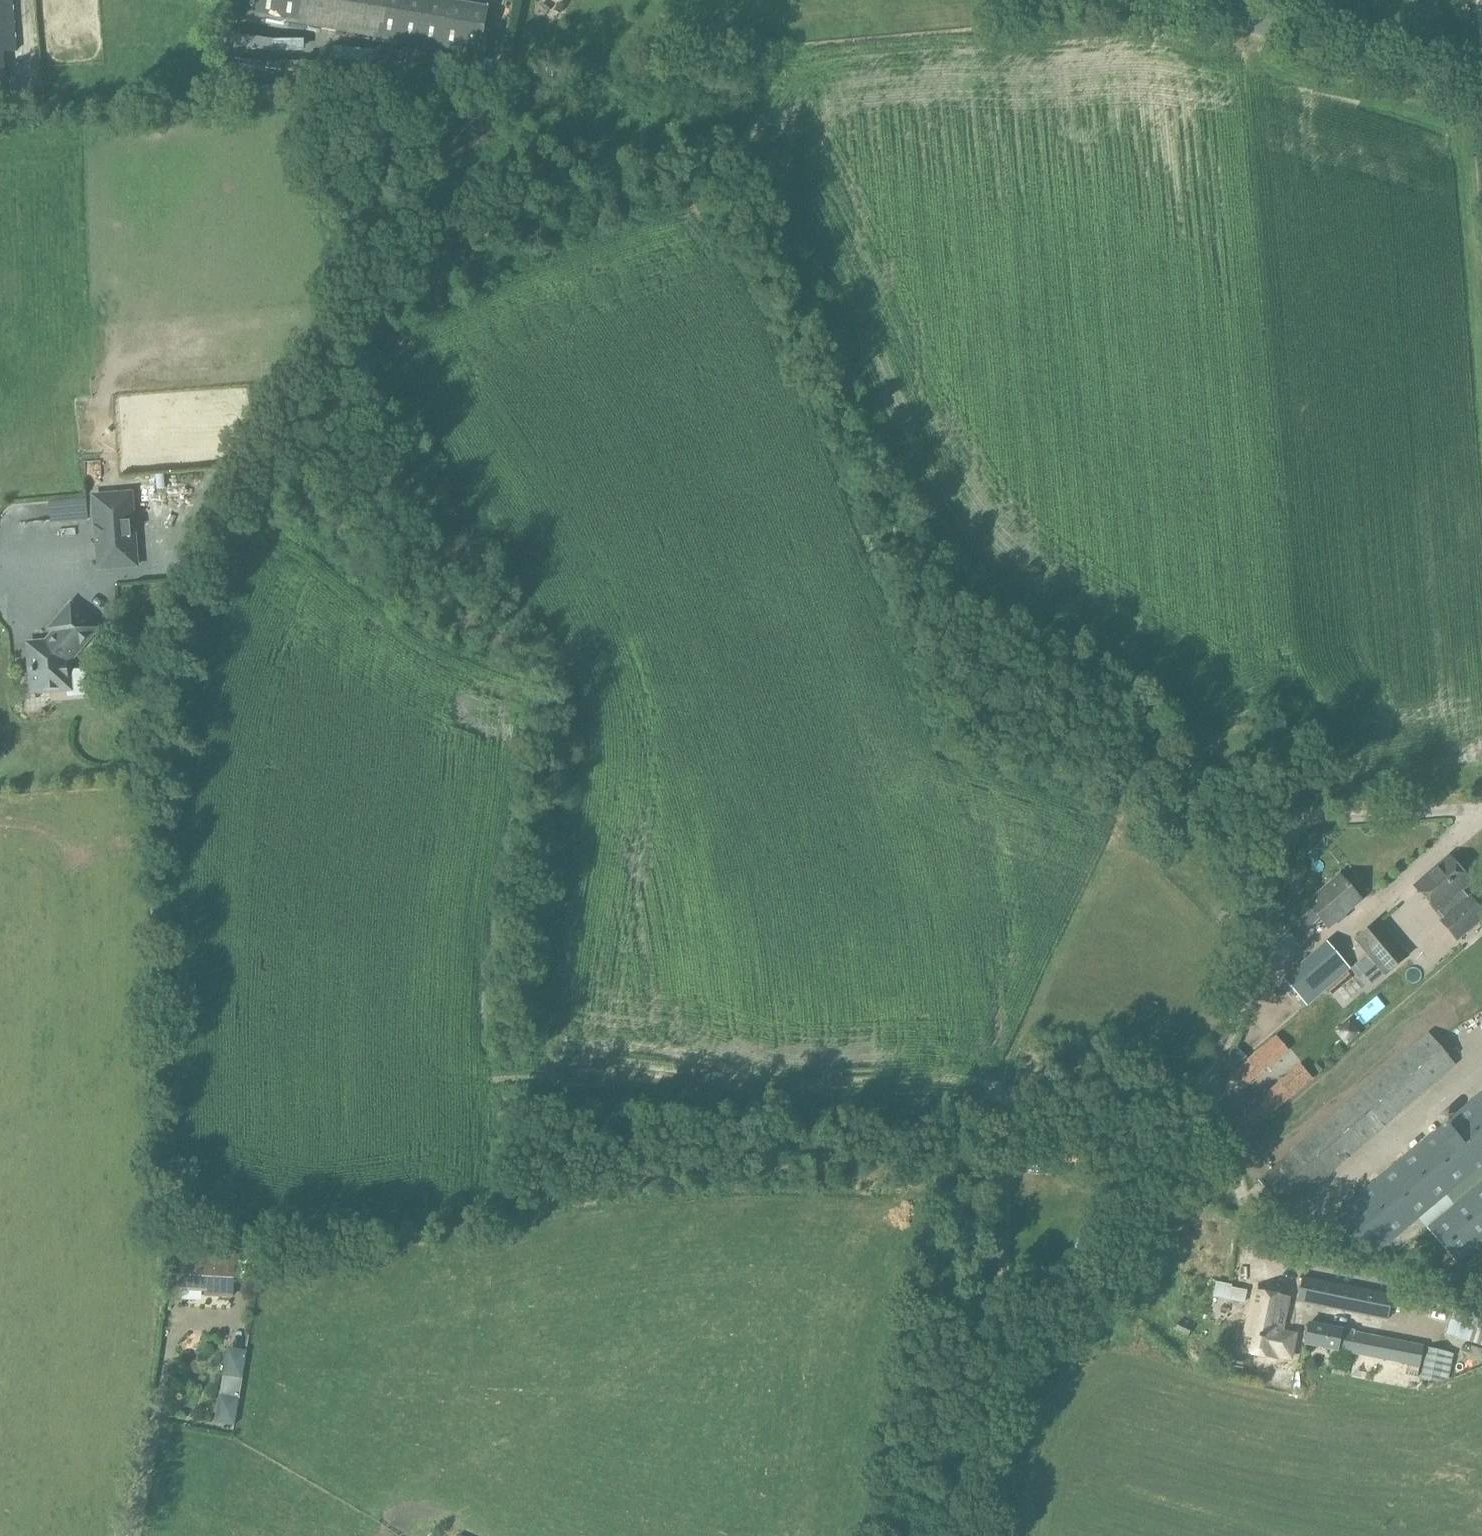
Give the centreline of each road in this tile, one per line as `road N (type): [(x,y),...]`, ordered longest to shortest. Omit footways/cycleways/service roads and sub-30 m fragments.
road 1 (tertiary): [(1481,96),(1183,0)]
road 2 (unclassified): [(140,1535),(180,1314)]

